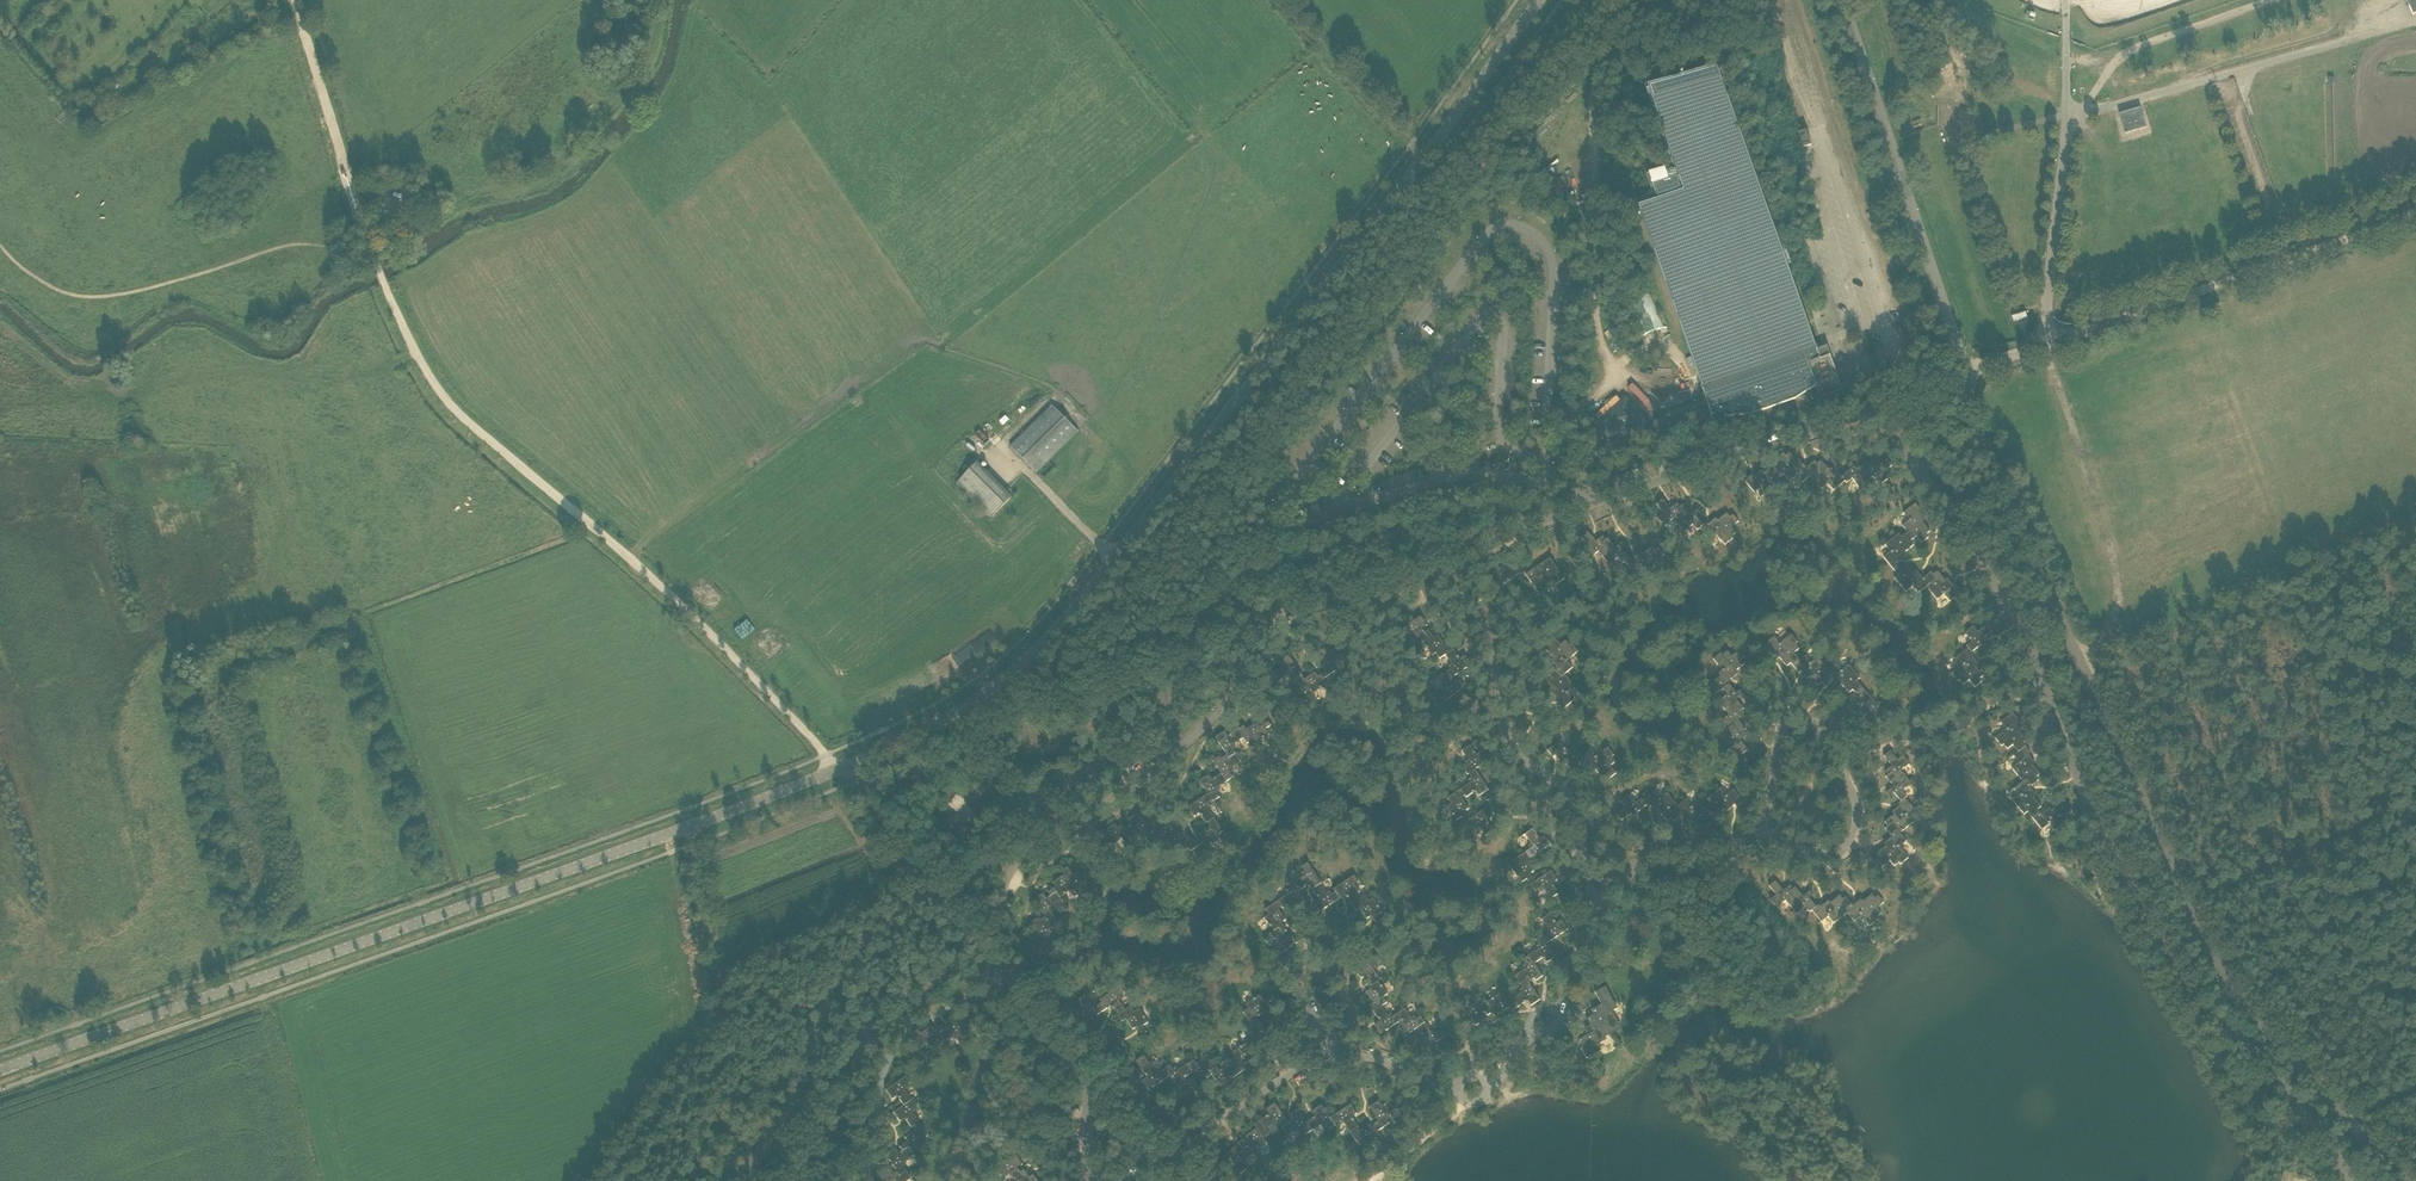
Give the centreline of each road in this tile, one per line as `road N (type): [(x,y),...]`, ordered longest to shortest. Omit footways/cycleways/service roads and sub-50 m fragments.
road 1 (unclassified): [(0,1071),(772,796),(947,716),(1005,674),(1126,549),(1542,0)]
road 2 (unclassified): [(2405,1180),(2257,1024),(2184,906),(1987,449),(1842,0)]
road 3 (track): [(831,757),(563,493),(486,436),(425,366),(367,245)]
road 4 (track): [(1962,372),(2415,212)]
road 5 (track): [(689,848),(718,994),(600,1180)]
road 6 (track): [(367,245),(291,0)]
road 7 (track): [(2067,118),(2134,50),(2269,0)]
road 8 (track): [(1282,0),(1423,159)]
road 9 (track): [(2249,68),(2240,119),(2270,202)]

